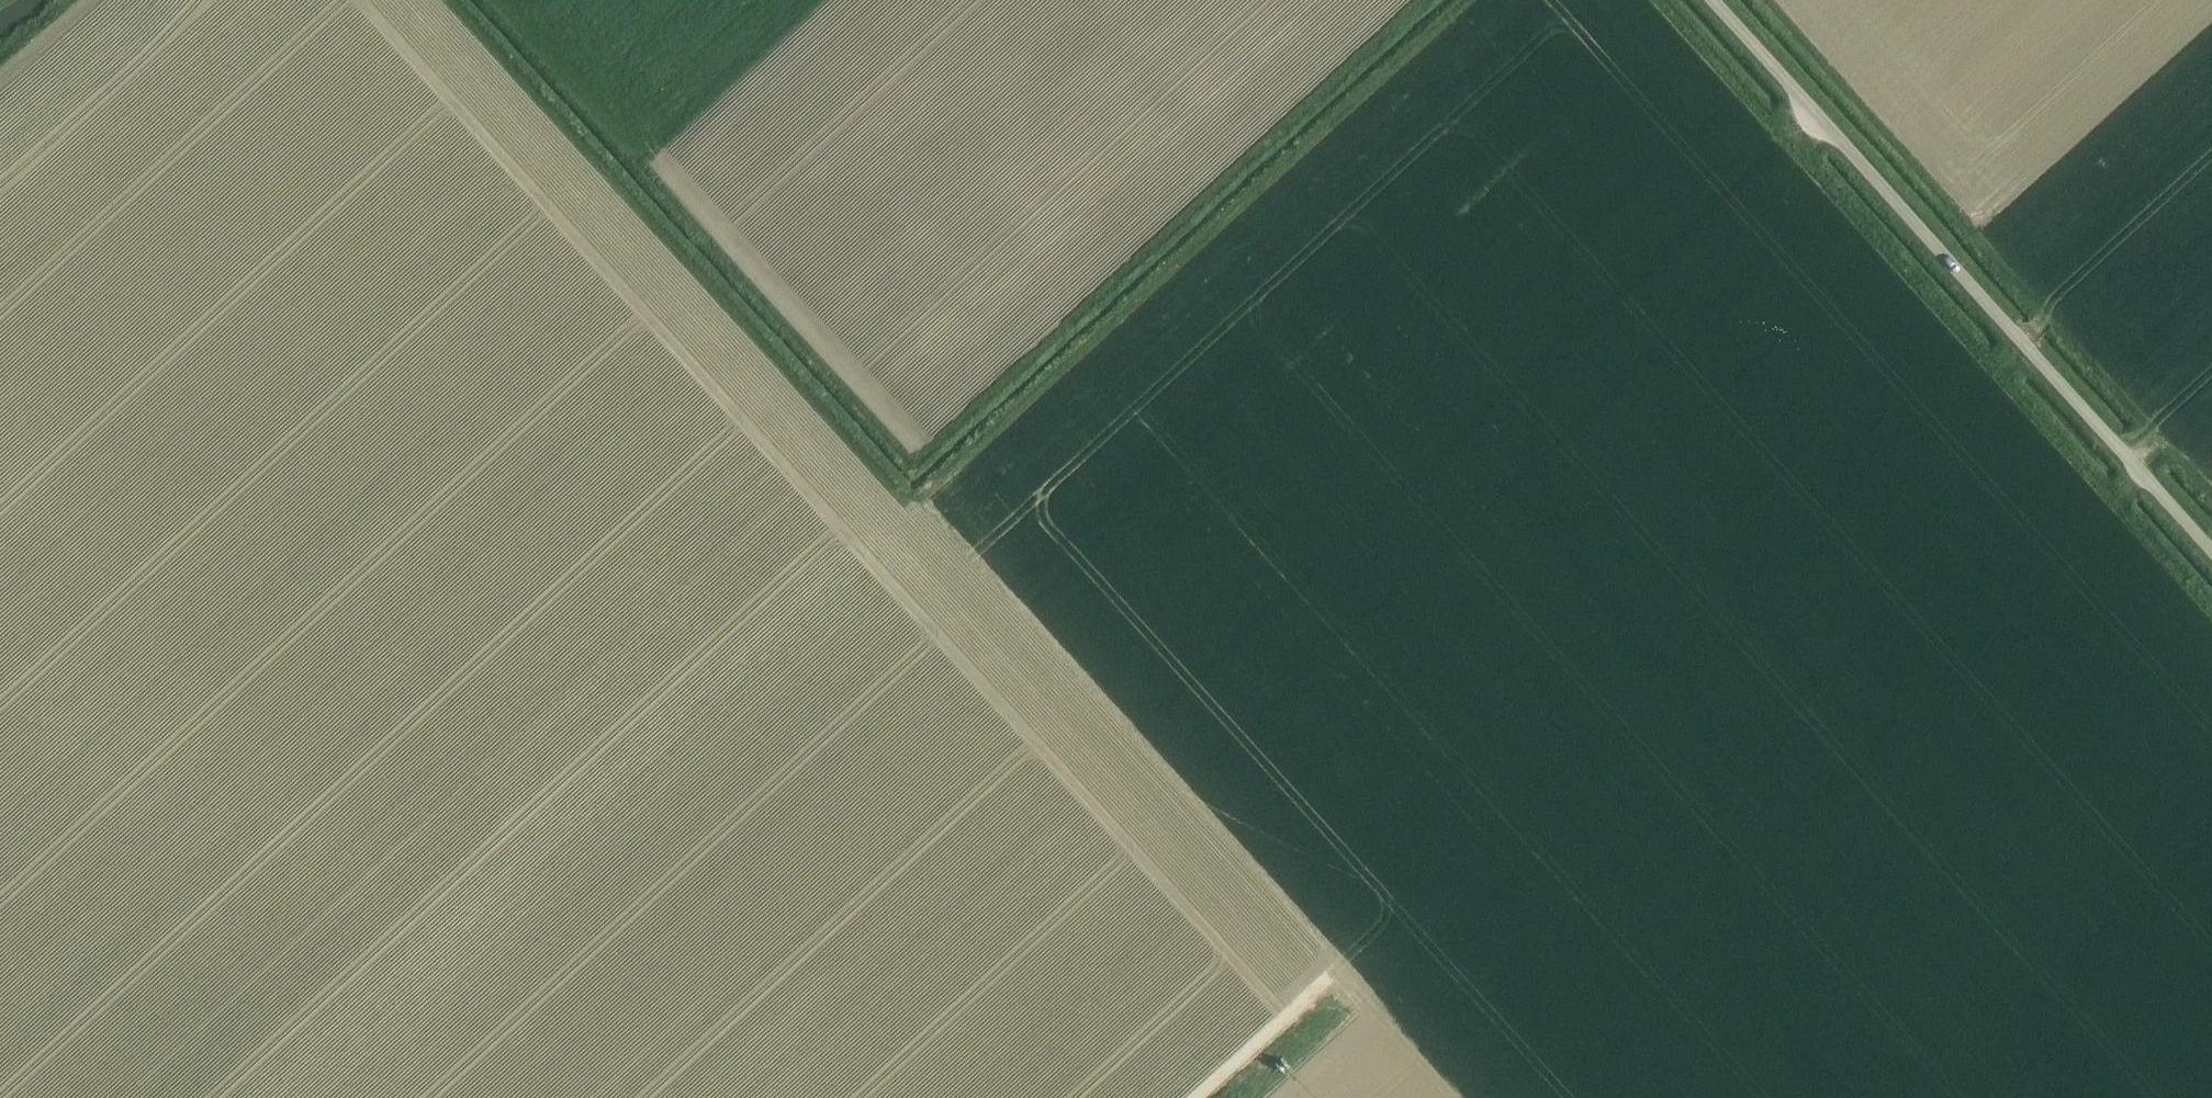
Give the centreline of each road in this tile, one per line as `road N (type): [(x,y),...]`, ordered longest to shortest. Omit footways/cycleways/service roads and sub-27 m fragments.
road 1 (unclassified): [(2211,553),(1711,0)]

